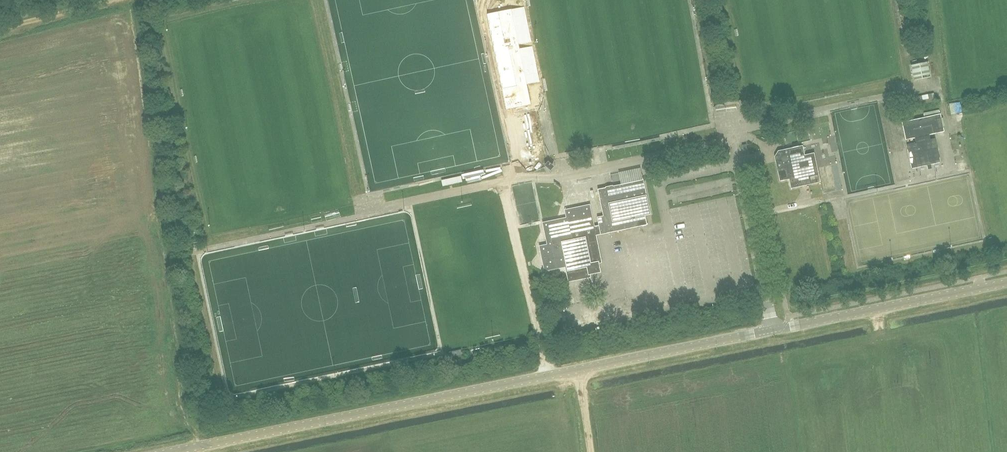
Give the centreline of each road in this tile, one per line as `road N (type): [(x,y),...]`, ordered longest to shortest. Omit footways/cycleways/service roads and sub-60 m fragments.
road 1 (unclassified): [(178,451),(1006,283)]
road 2 (track): [(123,0),(0,31)]

